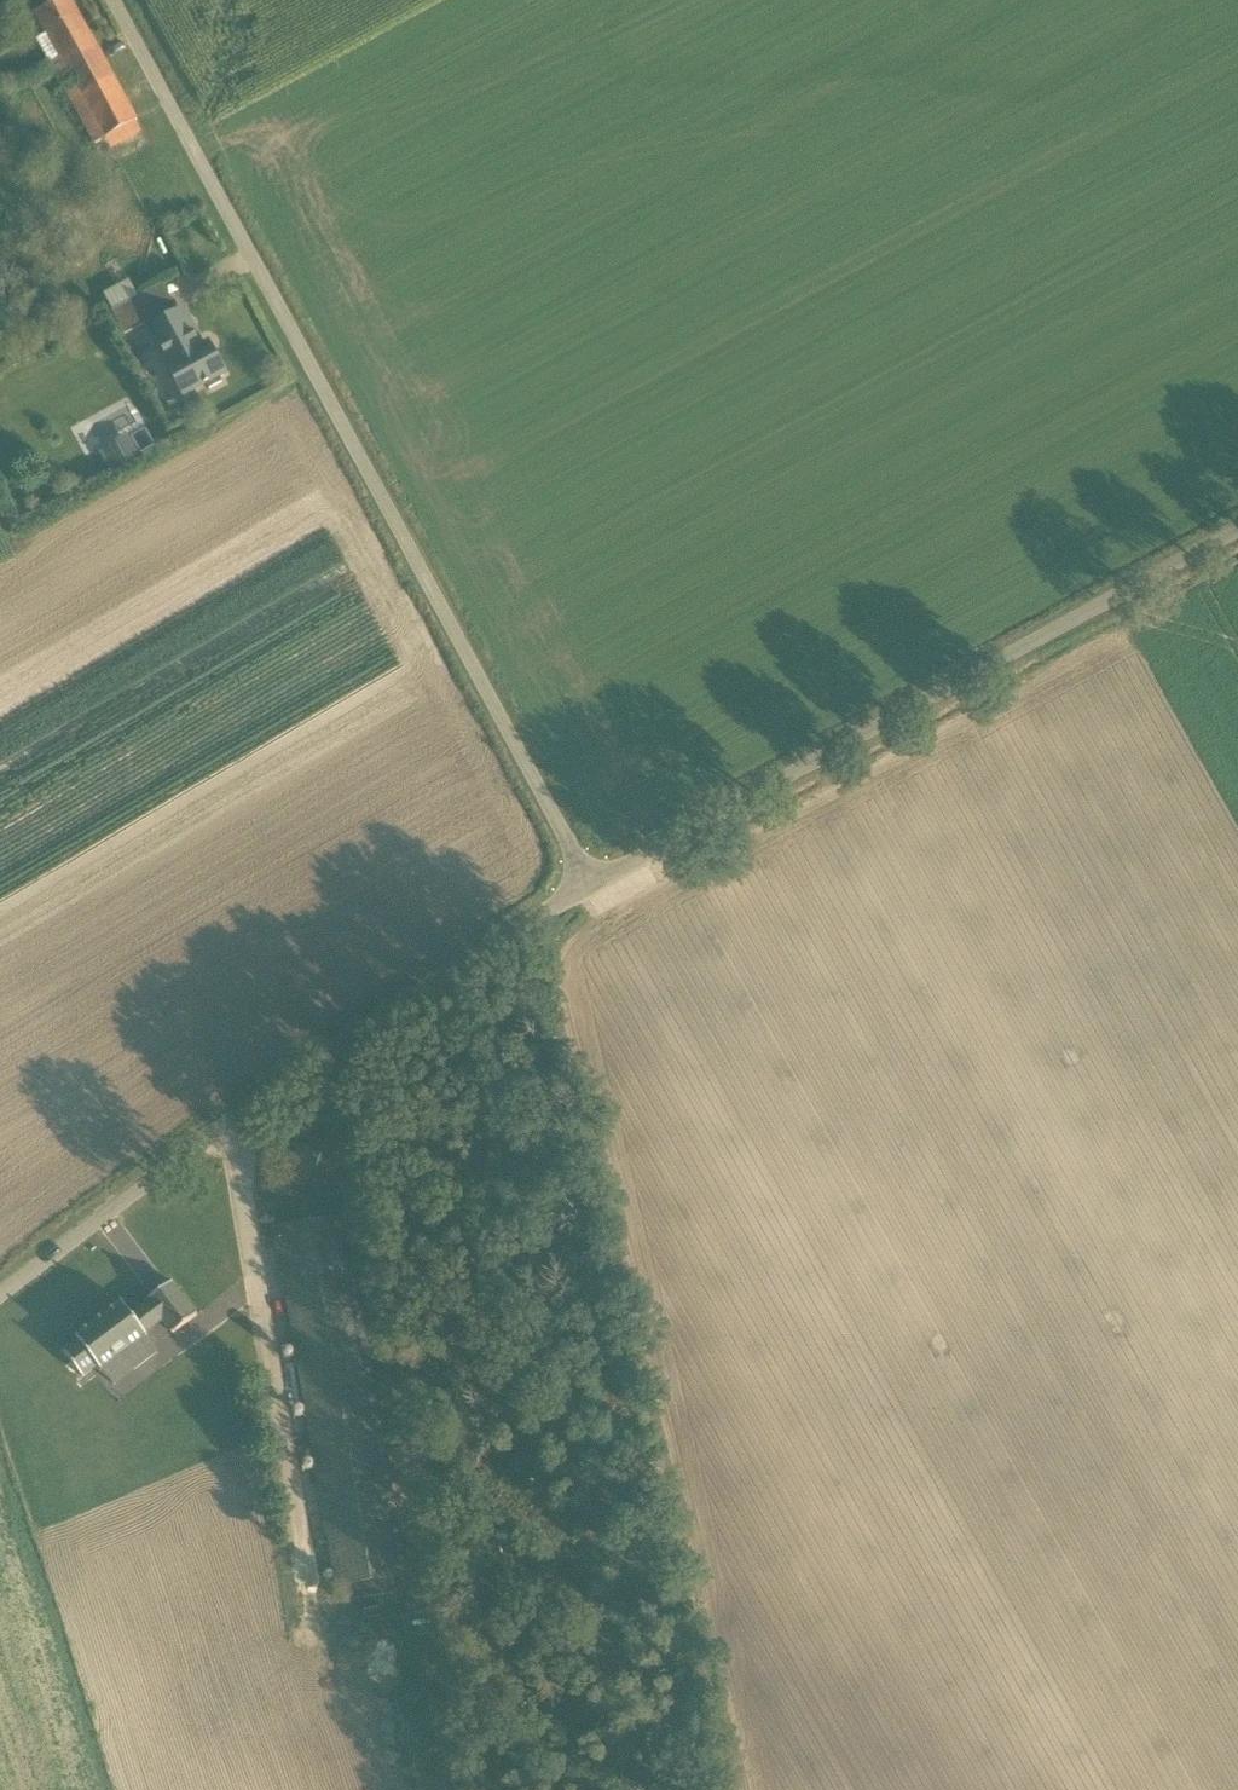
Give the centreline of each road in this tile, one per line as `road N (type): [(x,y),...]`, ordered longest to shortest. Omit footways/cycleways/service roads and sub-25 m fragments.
road 1 (unclassified): [(597,900),(105,0)]
road 2 (unclassified): [(597,900),(919,699),(1237,524)]
road 3 (unclassified): [(0,1315),(348,1057),(597,900)]

